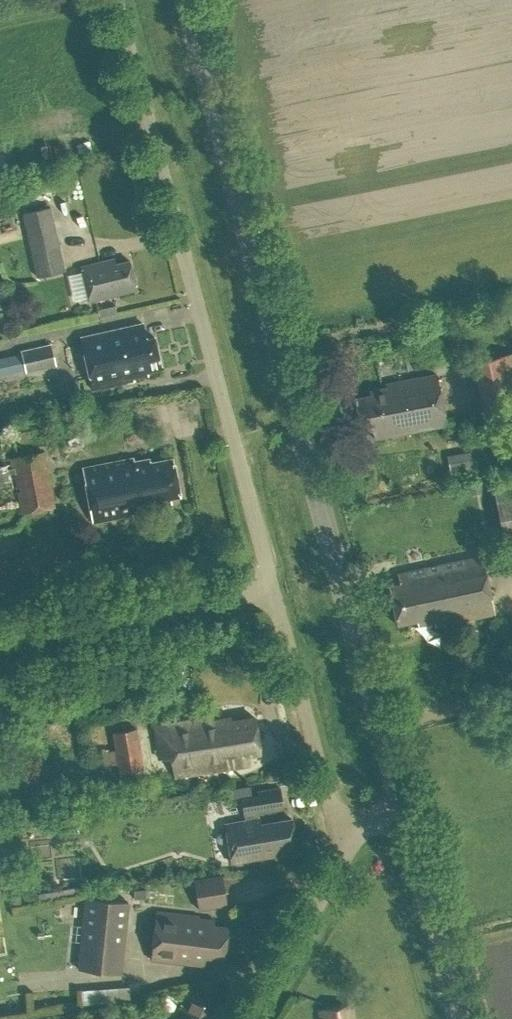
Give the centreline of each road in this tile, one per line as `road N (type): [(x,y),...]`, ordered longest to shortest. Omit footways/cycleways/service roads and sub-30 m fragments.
road 1 (tertiary): [(399,810),(185,0)]
road 2 (residential): [(273,587),(115,0)]
road 3 (unclassified): [(0,646),(273,587)]
road 4 (residential): [(340,826),(273,587)]
road 5 (unclassified): [(249,1018),(341,860),(340,826)]
road 6 (tertiary): [(458,1018),(399,810)]

